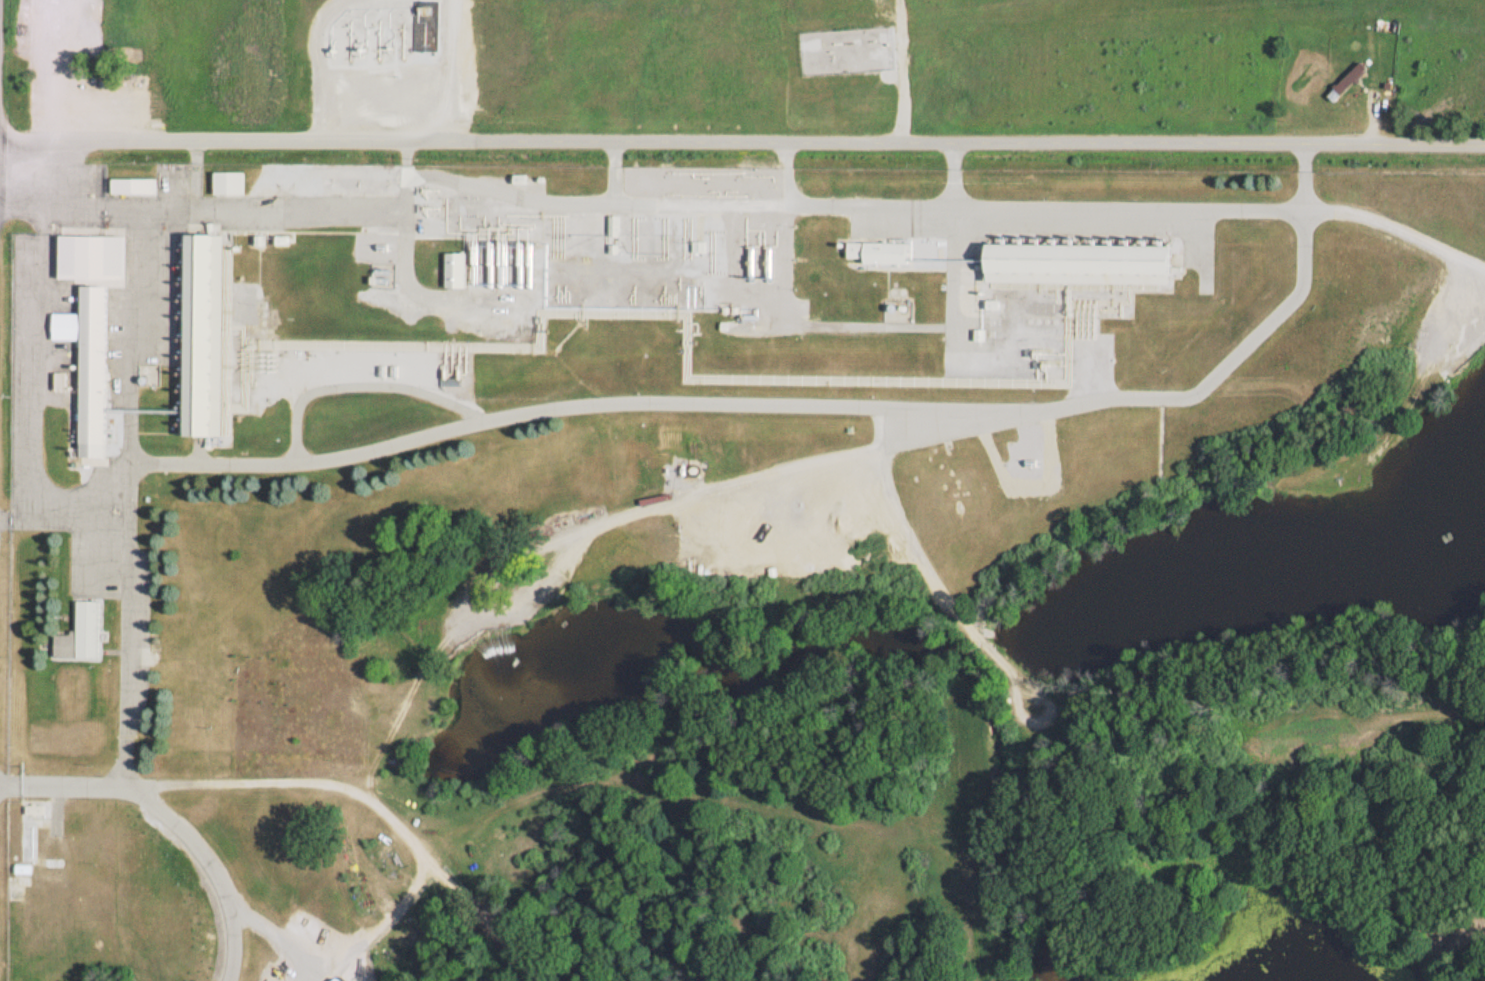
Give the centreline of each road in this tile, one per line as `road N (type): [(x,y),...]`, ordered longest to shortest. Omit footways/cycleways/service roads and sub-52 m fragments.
road 1 (residential): [(1484,144),(0,135)]

